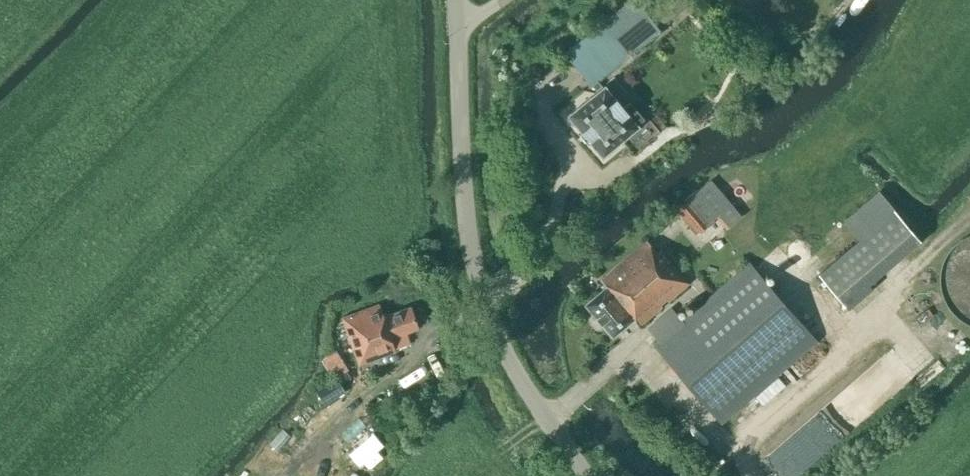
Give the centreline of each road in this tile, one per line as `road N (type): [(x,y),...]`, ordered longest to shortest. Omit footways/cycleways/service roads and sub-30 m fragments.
road 1 (tertiary): [(586,475),(500,340),(484,297),(470,220),(458,0)]

